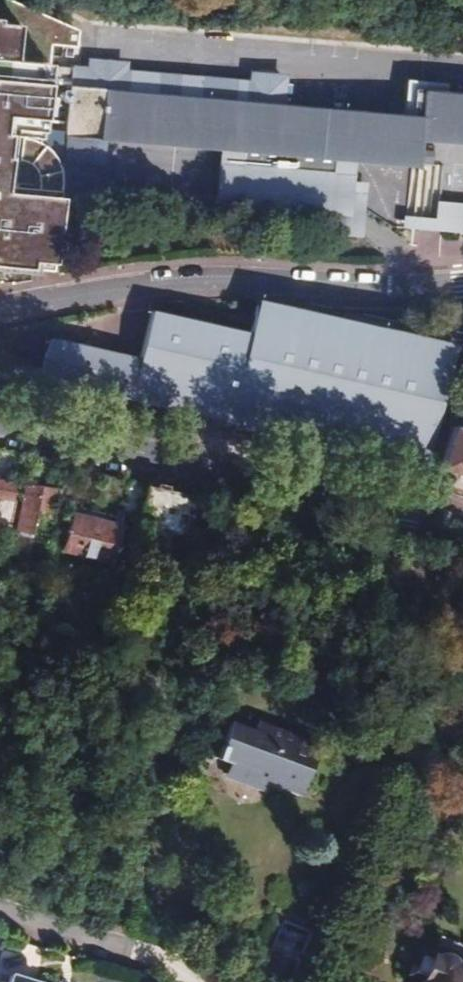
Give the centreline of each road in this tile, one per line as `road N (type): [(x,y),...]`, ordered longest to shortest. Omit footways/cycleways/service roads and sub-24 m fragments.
road 1 (tertiary): [(462,526),(0,414)]
road 2 (residential): [(0,303),(188,284),(375,295),(462,287)]
road 3 (residential): [(186,981),(137,953),(0,916)]

